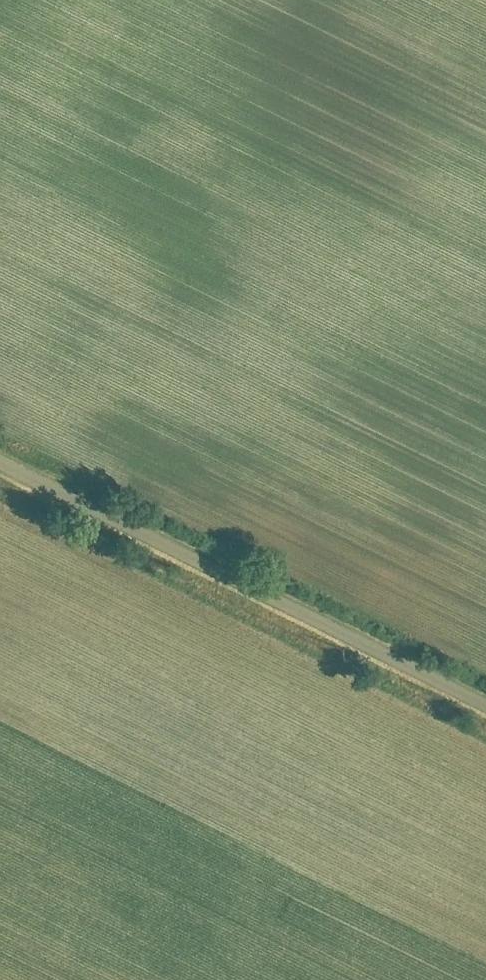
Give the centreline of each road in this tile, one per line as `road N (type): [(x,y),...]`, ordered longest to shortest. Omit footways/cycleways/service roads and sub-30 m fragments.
road 1 (residential): [(485,694),(0,450)]

